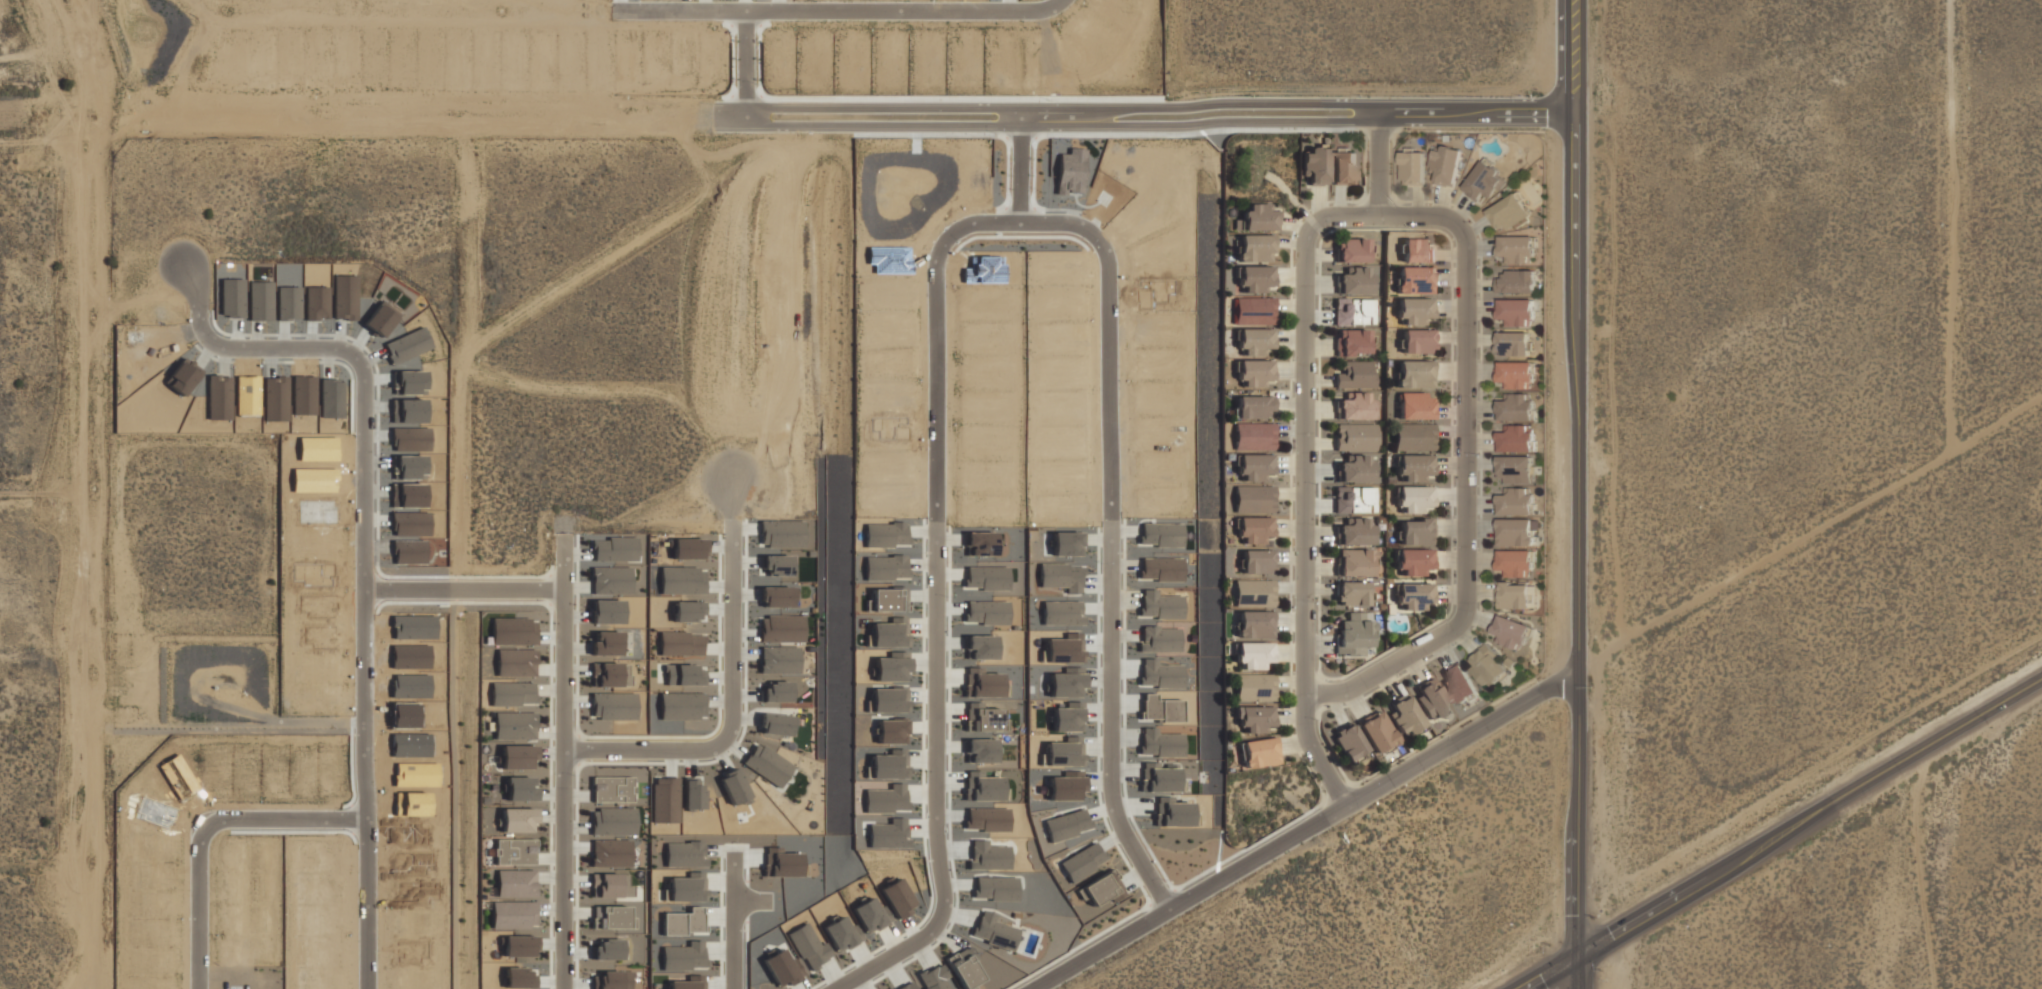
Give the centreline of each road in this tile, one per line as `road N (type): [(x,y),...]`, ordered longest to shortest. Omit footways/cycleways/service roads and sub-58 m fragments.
road 1 (residential): [(366,988),(363,373),(343,350),(209,343),(200,331),(198,246),(206,230),(218,223),(709,222),(724,232),(731,250),(732,717),(725,739),(706,750),(562,750)]
road 2 (residential): [(1580,117),(99,119)]
road 3 (residential): [(1306,694),(1348,692),(1455,628),(1464,607),(1466,250),(1460,231),(1439,218),(1352,217),(1322,222),(1309,234),(1306,263),(1306,694),(1306,714),(1311,745),(1347,804)]
road 4 (residential): [(65,0),(81,21),(99,119),(96,988)]
road 5 (tertiary): [(1581,0),(1580,988)]
road 6 (residential): [(232,11),(1056,14),(1074,0)]
road 7 (residential): [(838,988),(921,940),(941,914),(935,272)]
road 8 (residential): [(562,988),(563,222)]
road 9 (residential): [(1164,910),(1103,793),(1110,261)]
road 10 (tertiary): [(1512,988),(2041,679)]
road 11 (track): [(1577,672),(2041,397)]
road 12 (track): [(1958,447),(1959,0)]
road 13 (residential): [(1209,883),(1577,672)]
road 14 (residential): [(365,817),(222,819),(205,827),(196,843),(197,988)]
road 15 (residential): [(1032,988),(1209,883)]
road 16 (residential): [(363,589),(563,588)]
road 17 (residential): [(732,860),(734,988)]

